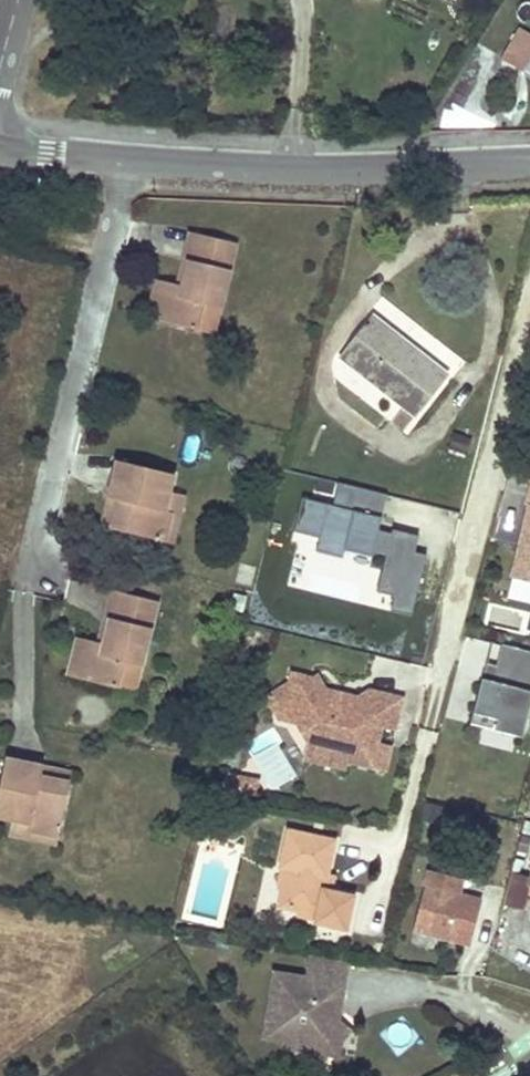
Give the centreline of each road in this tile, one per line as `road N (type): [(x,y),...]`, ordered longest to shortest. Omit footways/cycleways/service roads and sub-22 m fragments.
road 1 (residential): [(126,161),(33,536),(43,566)]
road 2 (tertiary): [(126,161),(354,171),(529,163)]
road 3 (tertiary): [(0,152),(126,161)]

